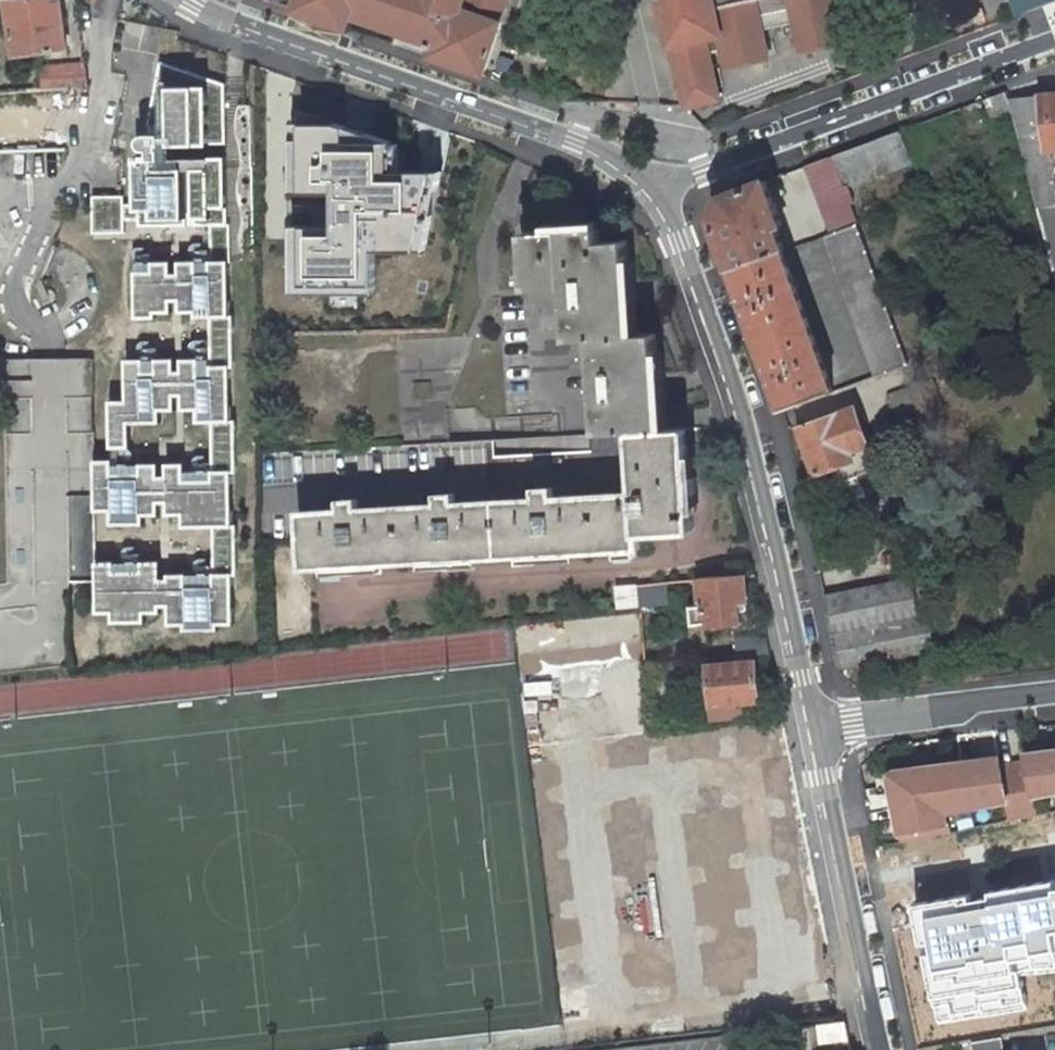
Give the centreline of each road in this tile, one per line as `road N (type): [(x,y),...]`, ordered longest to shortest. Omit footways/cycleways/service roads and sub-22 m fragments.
road 1 (unclassified): [(817,729),(745,423),(668,183)]
road 2 (unclassified): [(668,183),(577,138),(193,0)]
road 3 (residential): [(1054,39),(668,183)]
road 4 (unclassified): [(884,1049),(817,729)]
road 5 (residential): [(817,729),(1054,691)]

